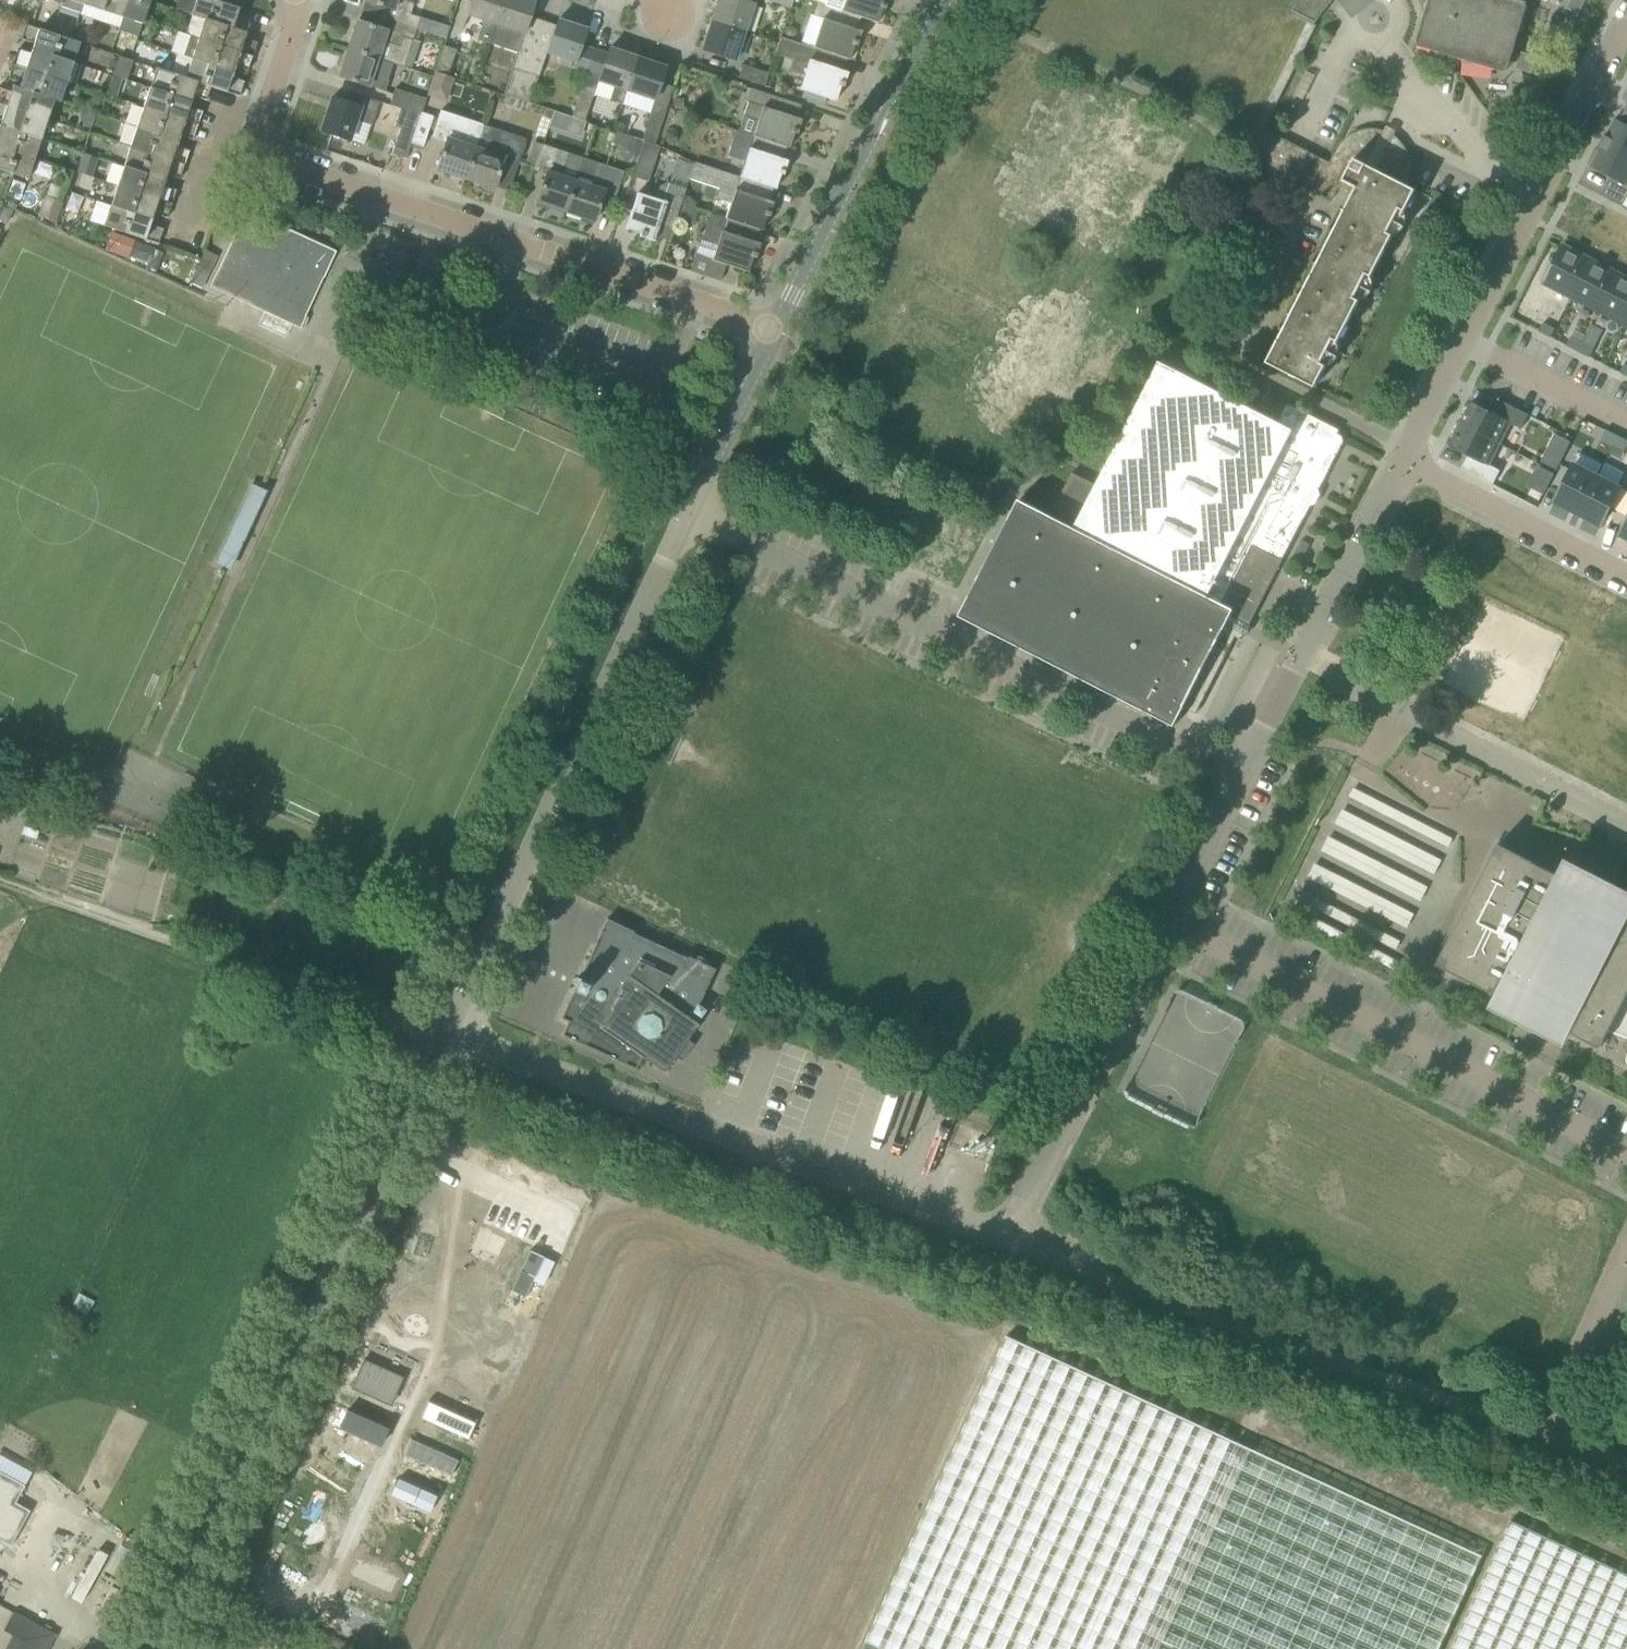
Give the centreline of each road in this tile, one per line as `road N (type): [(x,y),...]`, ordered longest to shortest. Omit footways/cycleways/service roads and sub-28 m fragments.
road 1 (residential): [(776,318),(269,161),(259,137),(301,0)]
road 2 (tertiary): [(145,1648),(448,1027)]
road 3 (residential): [(1242,771),(683,513)]
road 4 (residential): [(1008,1233),(448,1027)]
road 5 (residential): [(1542,1423),(1493,1413),(1008,1233)]
road 6 (tertiary): [(448,1027),(683,513)]
road 7 (residential): [(1626,1148),(1169,916)]
road 8 (residential): [(1399,461),(1626,17)]
road 9 (track): [(448,1027),(0,880)]
road 10 (residential): [(1626,819),(1301,654)]
road 11 (tertiary): [(776,318),(952,0)]
road 12 (residential): [(1008,1233),(1169,916)]
road 13 (residential): [(1626,572),(1399,461)]
road 14 (residential): [(1301,654),(1399,461)]
road 15 (tertiary): [(683,513),(776,318)]
road 16 (residential): [(1542,1423),(1626,1238)]
road 17 (residential): [(1169,916),(1242,771)]
road 18 (residential): [(1242,771),(1301,654)]

